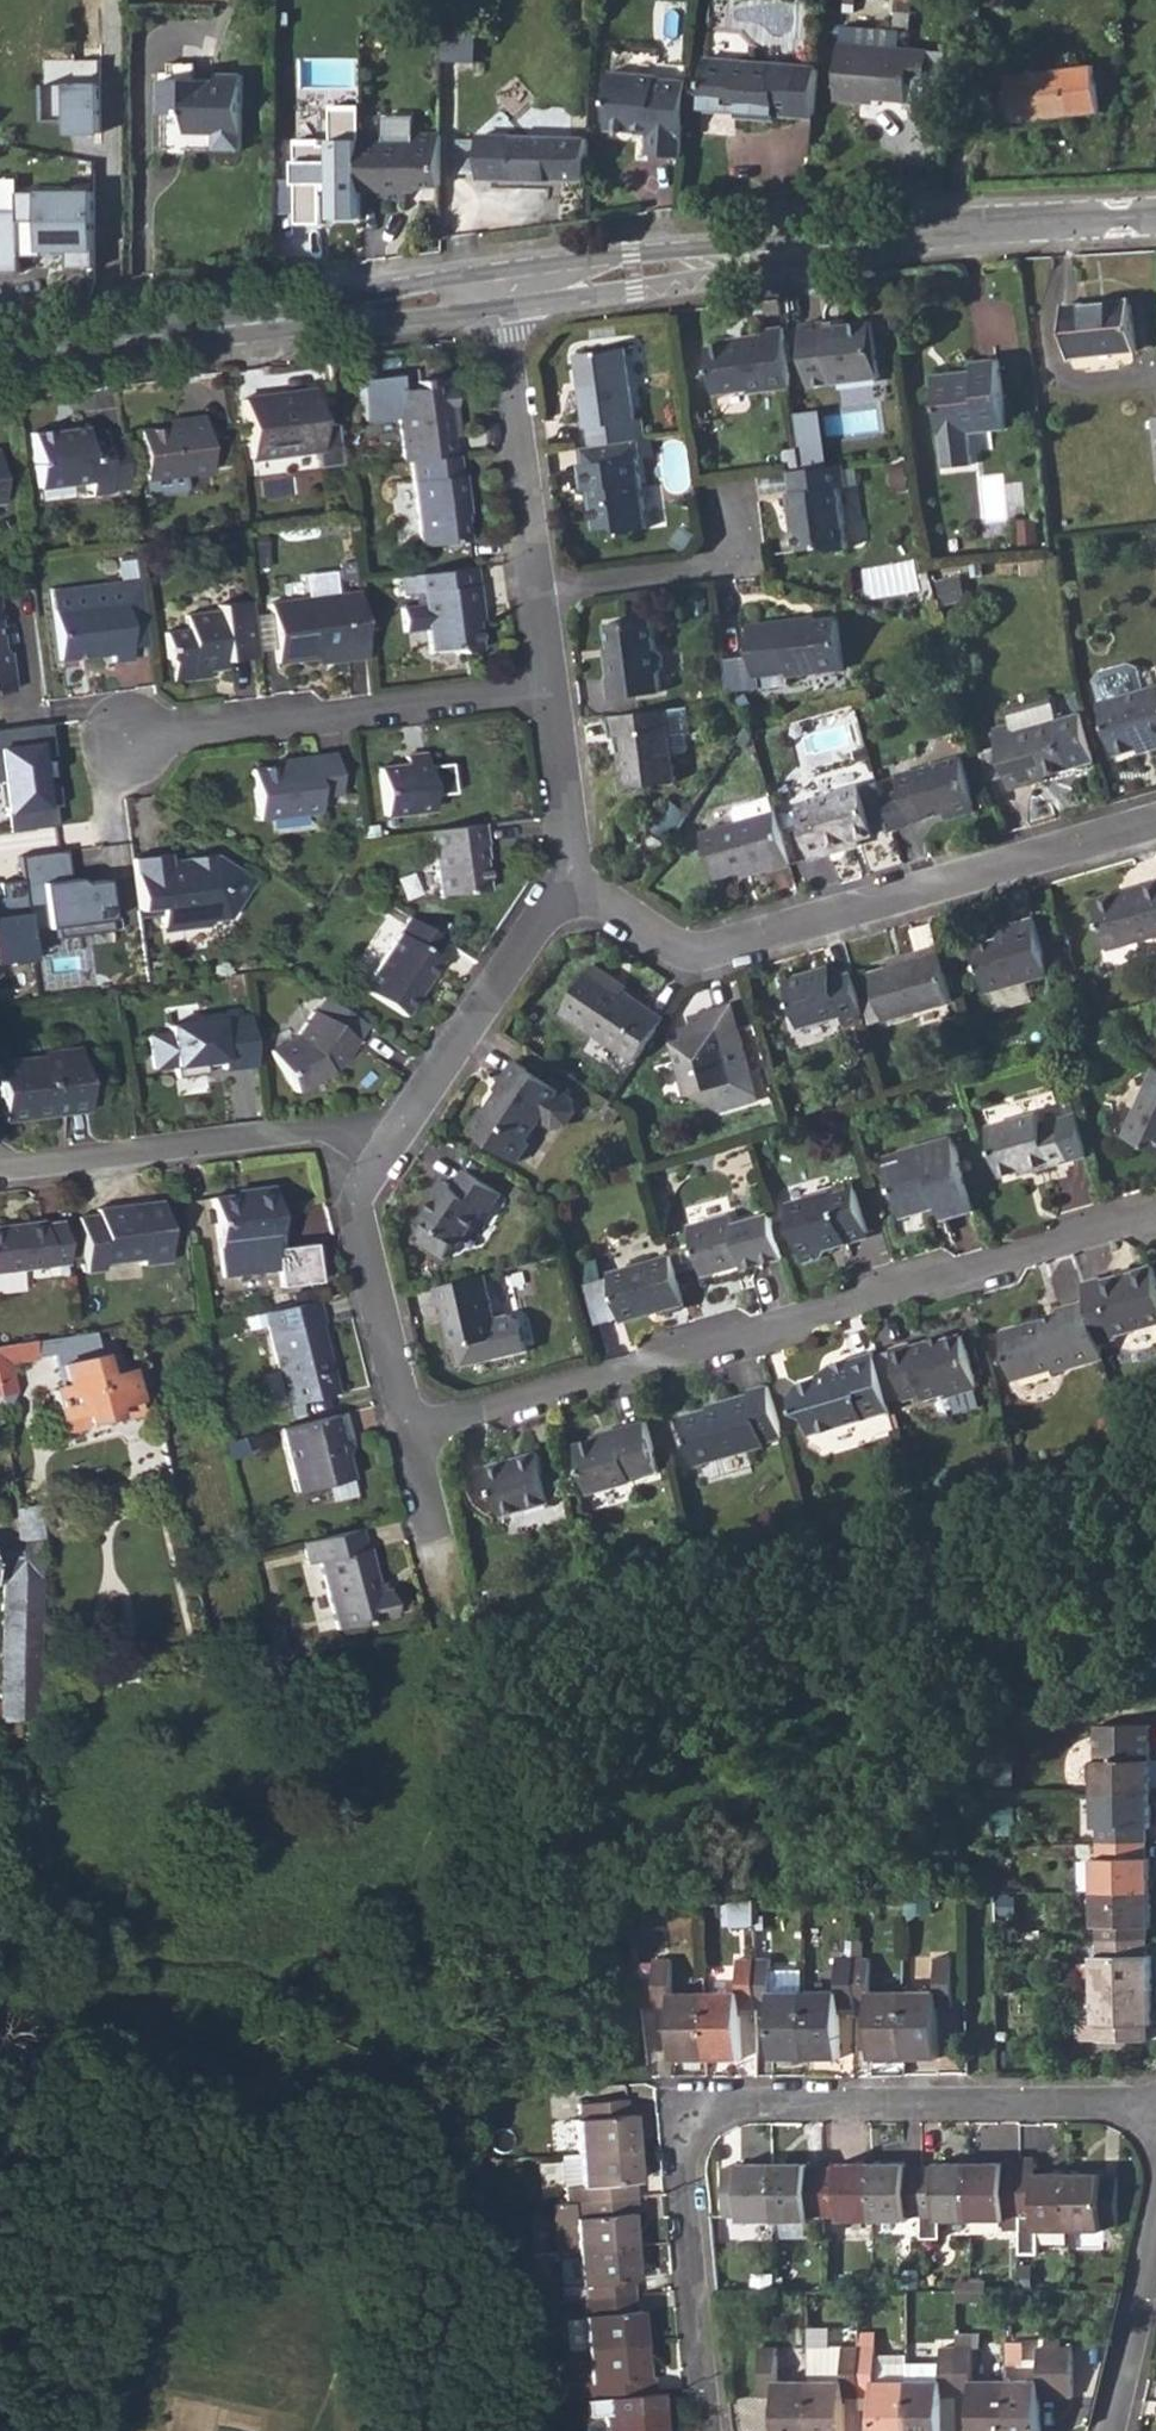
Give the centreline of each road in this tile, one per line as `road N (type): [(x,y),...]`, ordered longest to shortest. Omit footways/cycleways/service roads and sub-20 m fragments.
road 1 (residential): [(408,1436),(1155,1213)]
road 2 (residential): [(711,2430),(684,2168),(693,2124),(735,2105),(1155,2105)]
road 3 (residential): [(495,293),(981,228),(1155,219)]
road 4 (residential): [(572,874),(677,947),(711,951),(1155,822)]
road 5 (residential): [(0,361),(495,293)]
road 6 (residential): [(124,743),(549,691)]
road 7 (residential): [(388,1152),(314,1133),(0,1171)]
road 8 (residential): [(572,874),(388,1152)]
road 9 (residential): [(388,1152),(354,1209),(408,1436)]
road 10 (residential): [(495,293),(535,590)]
road 11 (residential): [(535,590),(735,562),(724,484)]
road 12 (residential): [(408,1436),(455,1635)]
road 13 (residential): [(1111,2430),(1155,2238)]
road 14 (residential): [(549,691),(572,874)]

